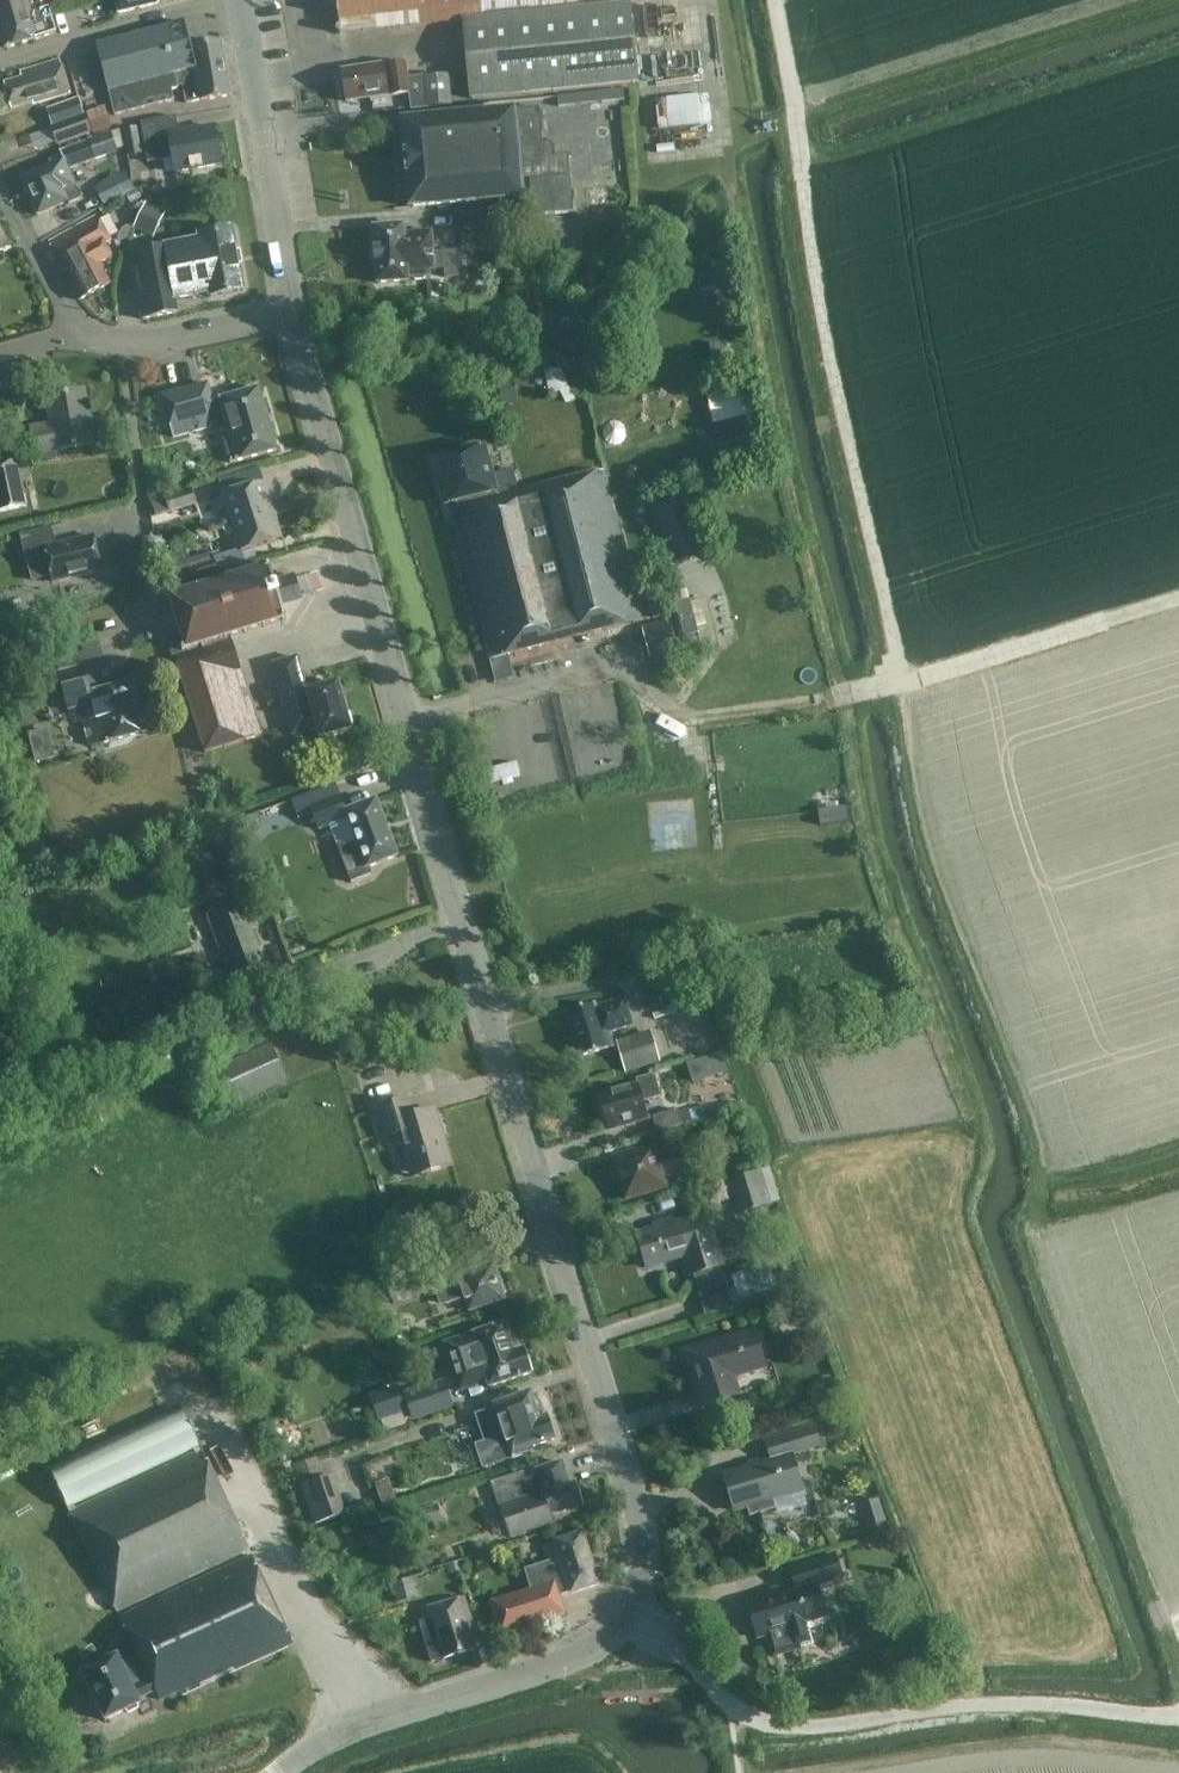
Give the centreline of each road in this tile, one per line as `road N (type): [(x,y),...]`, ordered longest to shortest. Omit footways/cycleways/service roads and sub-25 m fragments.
road 1 (tertiary): [(621,1624),(634,1601),(640,1540),(292,318)]
road 2 (residential): [(206,826),(161,639),(124,348)]
road 3 (track): [(733,1710),(803,1730),(1024,1705),(1178,1715)]
road 4 (tertiary): [(279,1772),(345,1735),(568,1660),(621,1624)]
road 5 (tertiary): [(292,318),(238,2)]
road 6 (residential): [(0,65),(238,2)]
road 7 (residential): [(124,348),(292,318)]
road 8 (residential): [(84,331),(0,186)]
road 9 (unclassified): [(621,1624),(679,1651),(733,1710)]

